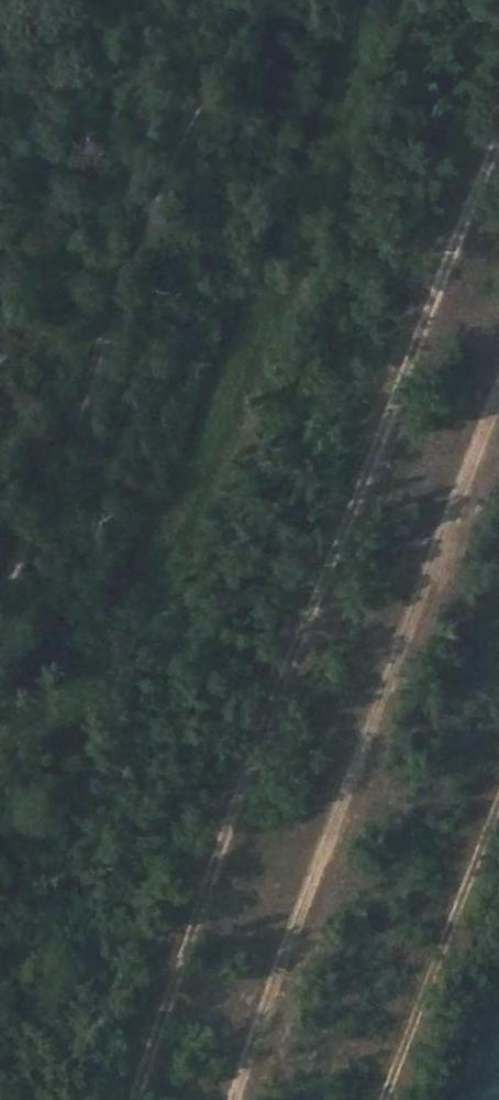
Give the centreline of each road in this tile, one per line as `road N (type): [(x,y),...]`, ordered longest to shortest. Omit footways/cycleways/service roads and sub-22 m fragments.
road 1 (track): [(129,1099),(300,625),(498,138)]
road 2 (track): [(498,395),(232,1099)]
road 3 (track): [(245,0),(164,170),(0,585)]
road 4 (track): [(389,1099),(498,813)]

